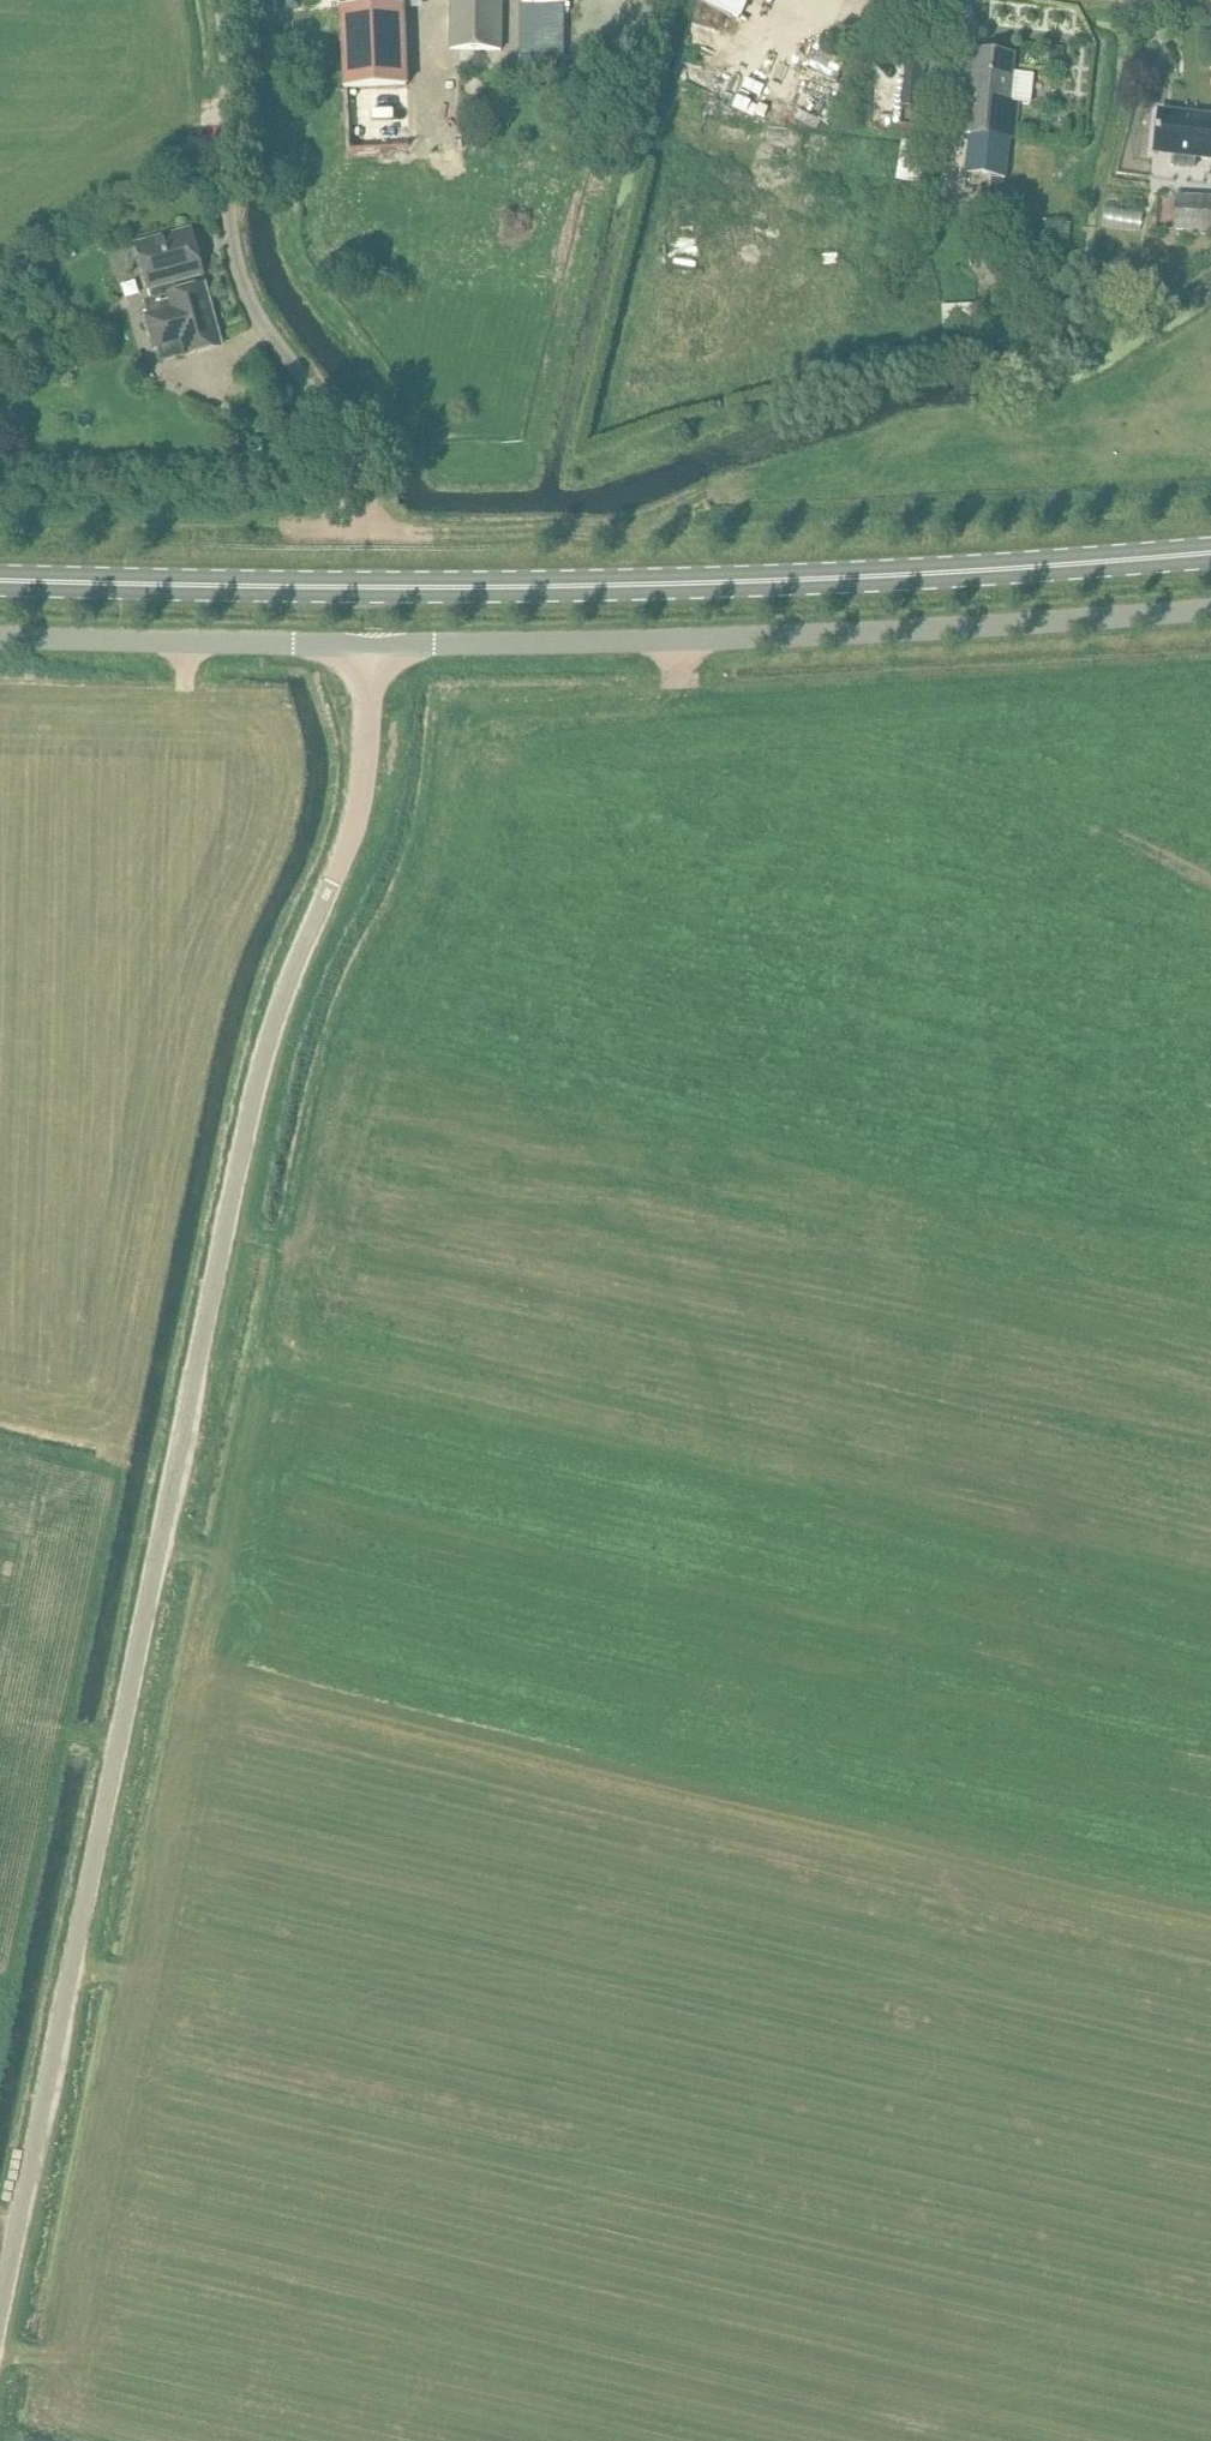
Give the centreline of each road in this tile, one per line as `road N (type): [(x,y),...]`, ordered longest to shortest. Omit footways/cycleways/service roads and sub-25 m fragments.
road 1 (unclassified): [(0,2312),(269,1037),(360,819),(374,643)]
road 2 (unclassified): [(374,643),(691,639),(1210,609)]
road 3 (primary): [(374,591),(831,582),(1210,558)]
road 4 (residential): [(374,498),(367,450),(317,384),(279,354),(246,285),(229,186),(219,0)]
road 5 (unclassified): [(374,643),(0,633)]
road 6 (primary): [(374,591),(0,582)]

